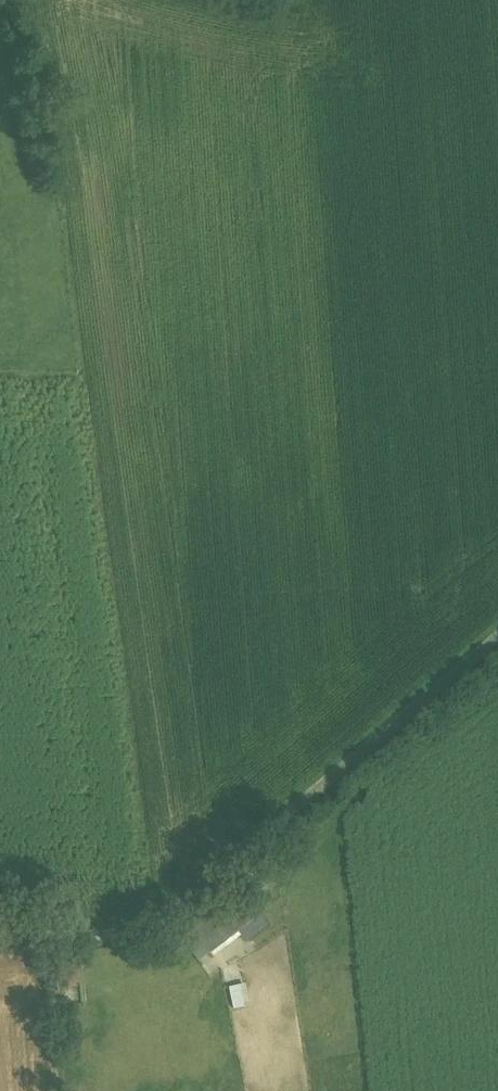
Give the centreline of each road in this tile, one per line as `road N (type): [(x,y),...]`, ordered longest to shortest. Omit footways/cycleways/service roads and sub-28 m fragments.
road 1 (unclassified): [(0,934),(123,931),(174,907),(235,865),(497,637)]

